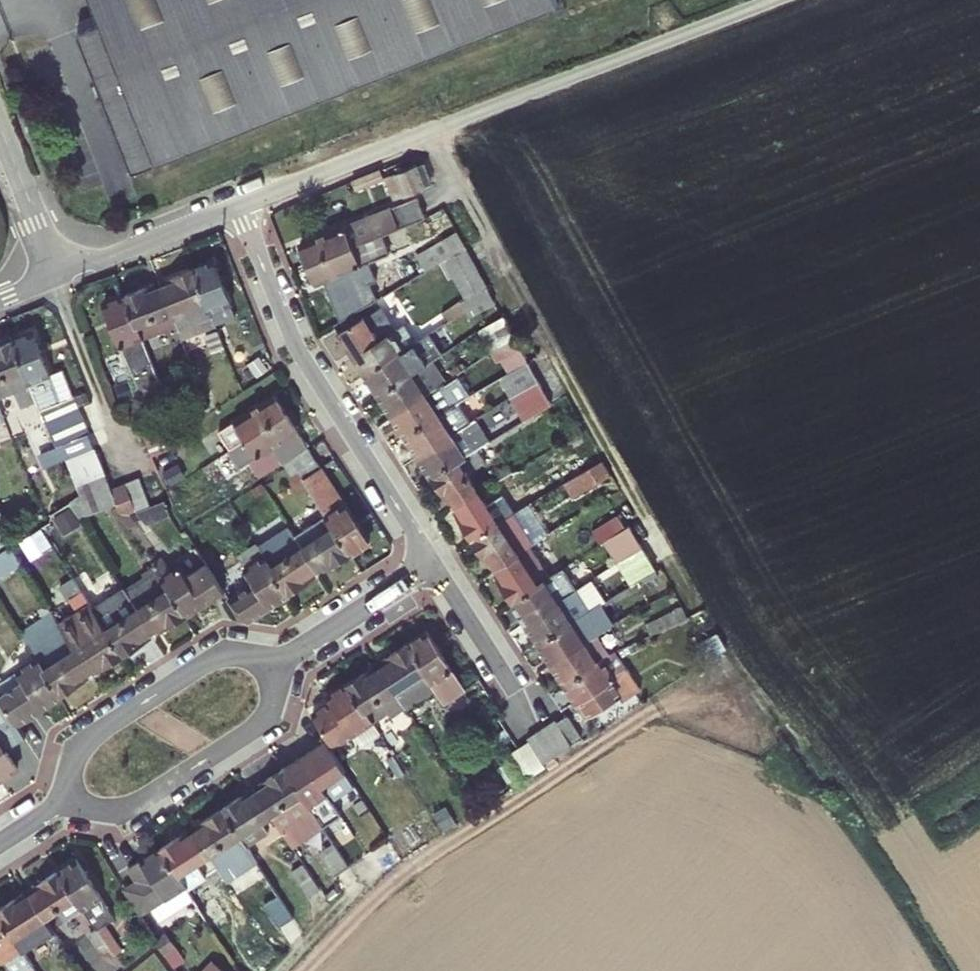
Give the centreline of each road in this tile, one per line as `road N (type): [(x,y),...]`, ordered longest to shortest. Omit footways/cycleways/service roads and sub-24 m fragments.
road 1 (residential): [(238,204),(303,359),(435,564)]
road 2 (unclassified): [(448,126),(776,0)]
road 3 (residential): [(65,802),(121,813),(269,717),(280,663)]
road 4 (residential): [(280,663),(226,652),(79,746),(65,802)]
road 5 (residential): [(238,204),(448,126)]
road 6 (residential): [(131,470),(57,273)]
road 7 (residential): [(57,273),(238,204)]
road 8 (residential): [(435,564),(280,663)]
road 9 (residential): [(529,714),(435,564)]
road 10 (residential): [(57,273),(0,129)]

